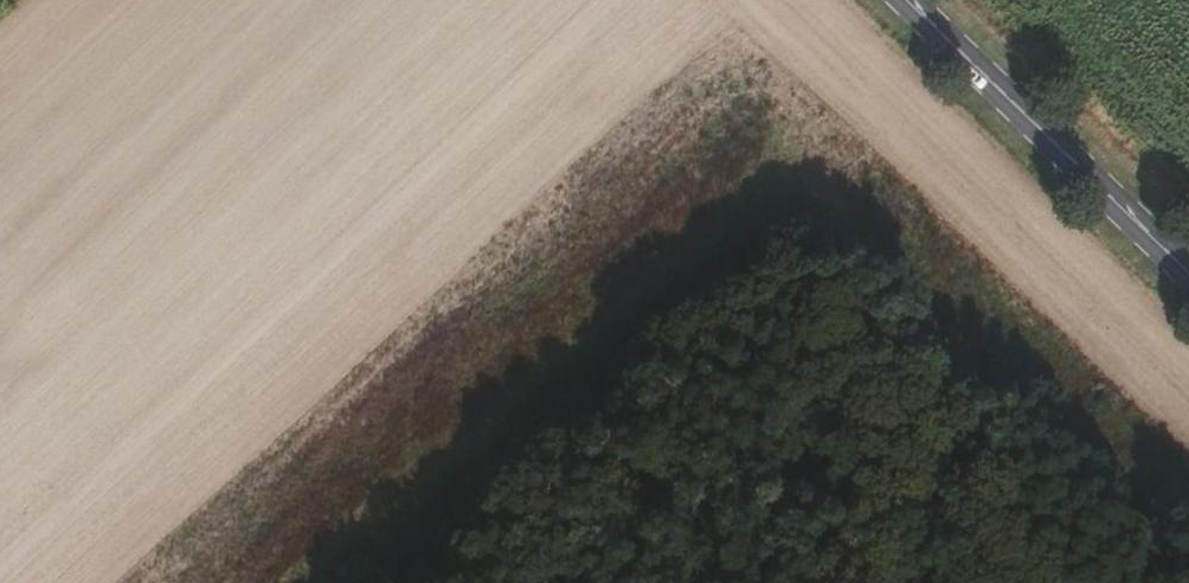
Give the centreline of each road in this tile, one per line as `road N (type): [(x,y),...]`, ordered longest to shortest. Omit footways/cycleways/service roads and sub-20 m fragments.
road 1 (secondary): [(910,0),(1188,271)]

